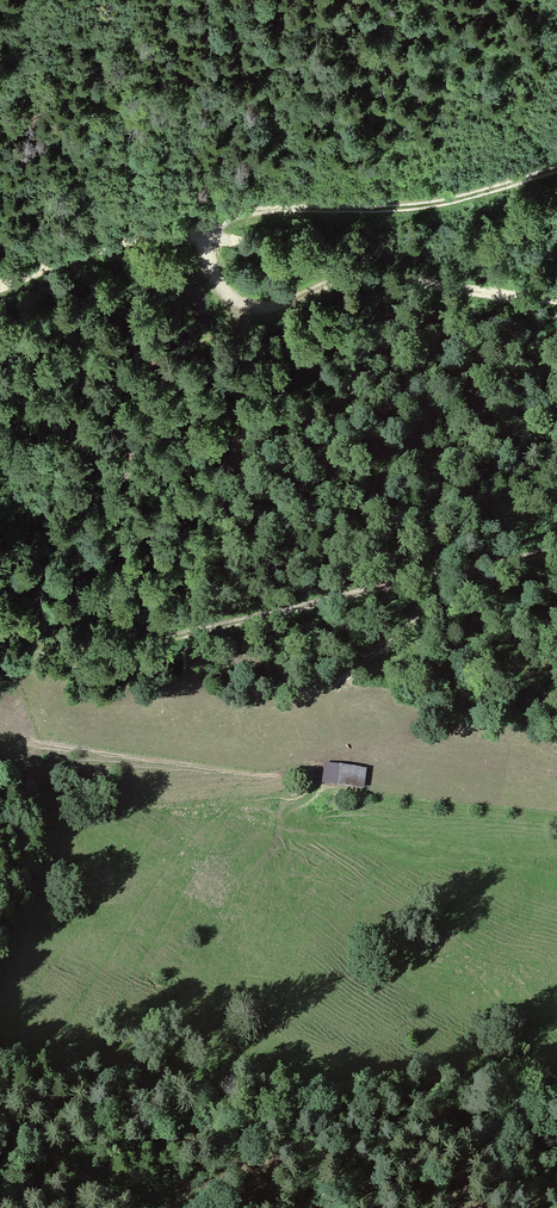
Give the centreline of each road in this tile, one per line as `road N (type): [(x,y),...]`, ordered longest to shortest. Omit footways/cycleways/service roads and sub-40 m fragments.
road 1 (track): [(556,548),(44,675)]
road 2 (track): [(207,223),(232,240),(352,274),(475,295),(556,299)]
road 3 (track): [(207,223),(267,211),(424,207),(556,170)]
road 4 (track): [(463,570),(334,693),(326,750)]
road 5 (track): [(0,286),(87,250),(207,223)]
road 6 (track): [(0,1124),(140,1207)]

